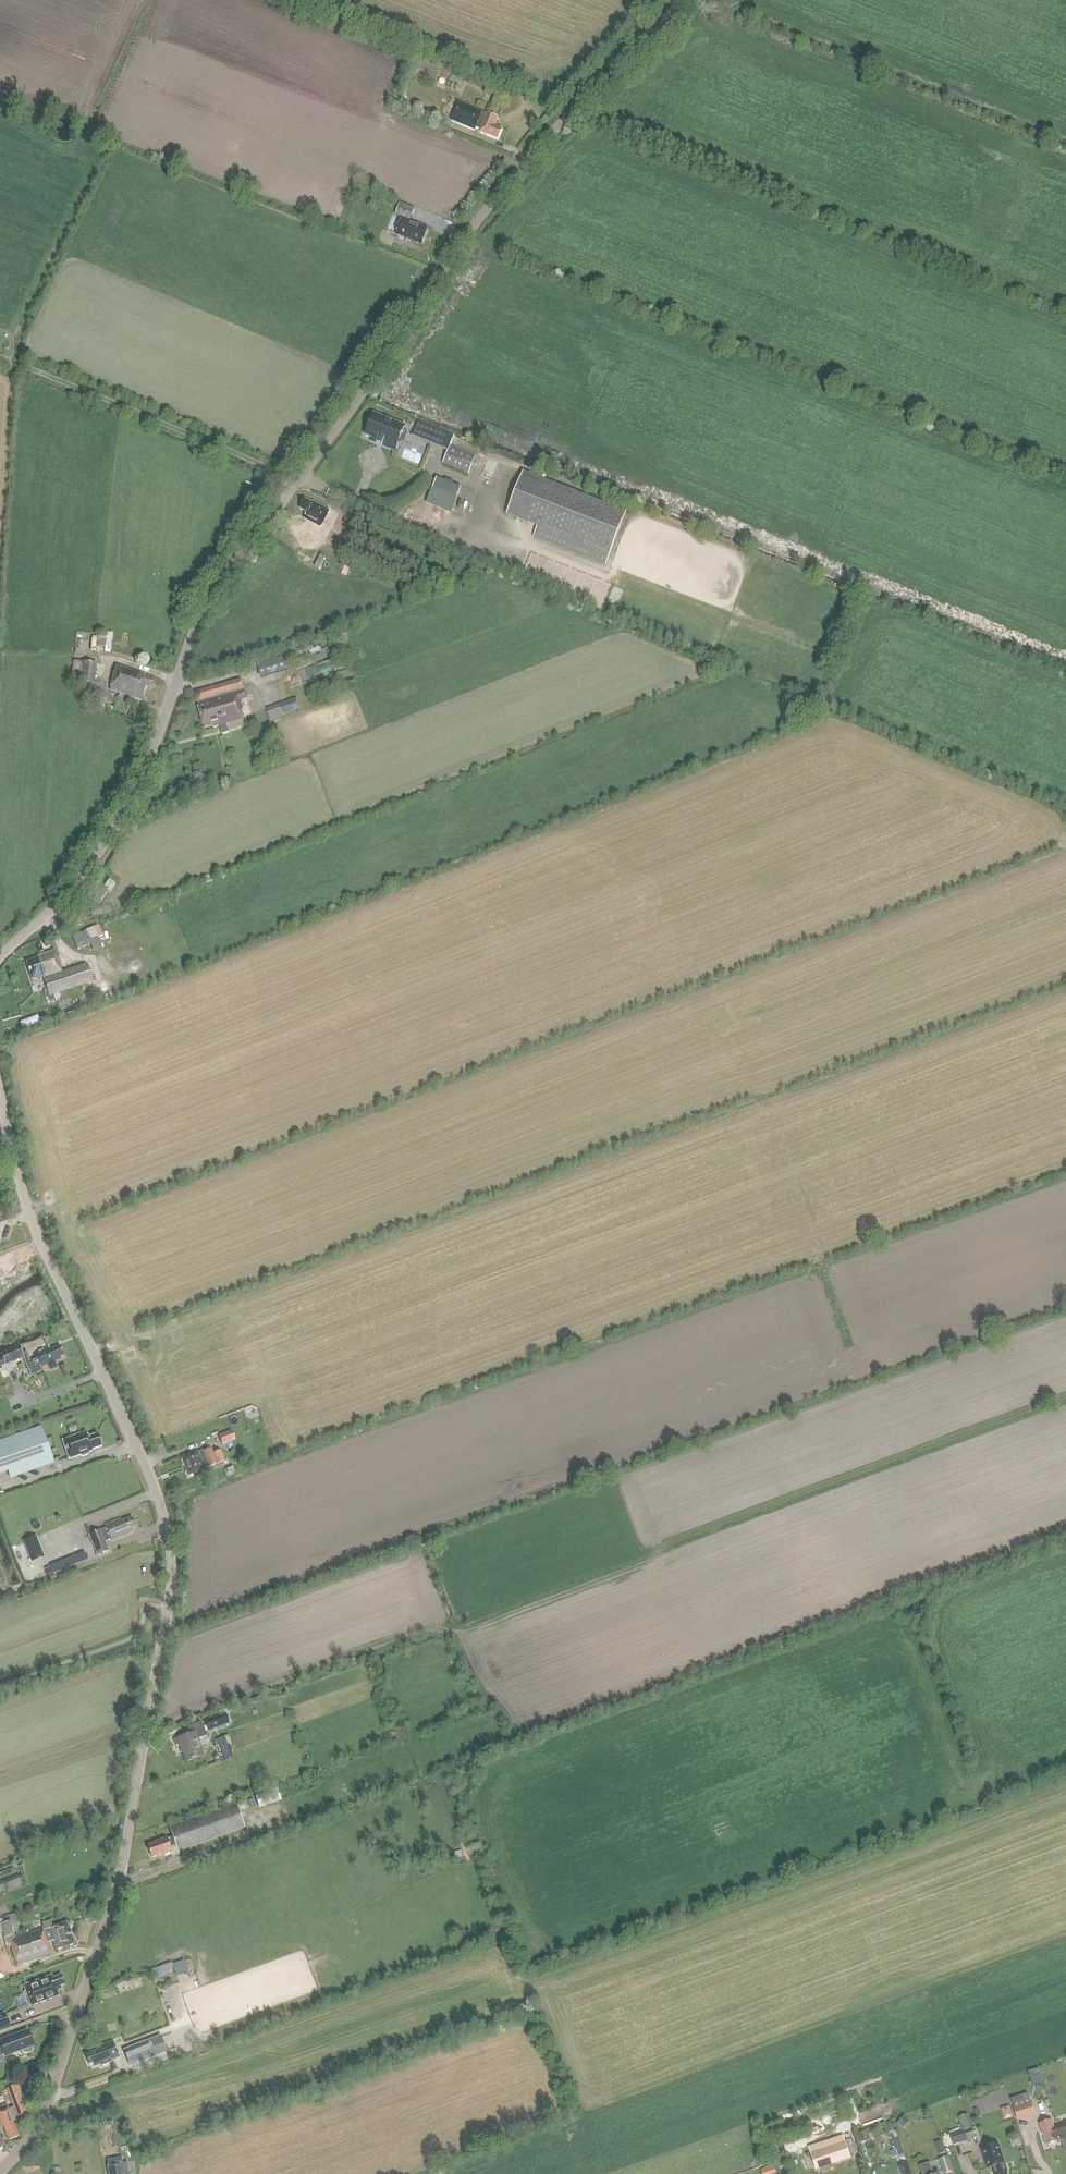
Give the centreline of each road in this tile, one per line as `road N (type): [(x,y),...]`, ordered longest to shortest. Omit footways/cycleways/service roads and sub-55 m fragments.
road 1 (unclassified): [(0,960),(102,846),(141,776),(212,591),(477,217),(676,0)]
road 2 (unclassified): [(0,2171),(39,2126),(114,1893),(171,1570),(155,1487),(34,1226),(0,1106)]

